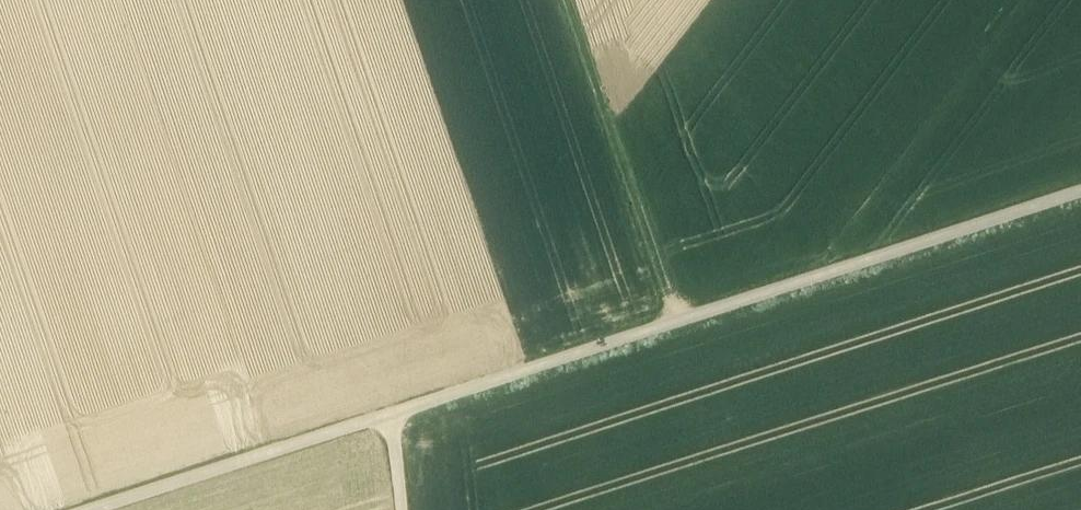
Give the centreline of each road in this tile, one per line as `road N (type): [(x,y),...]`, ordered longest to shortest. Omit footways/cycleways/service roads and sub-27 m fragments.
road 1 (track): [(676,319),(110,509)]
road 2 (track): [(1080,187),(676,319)]
road 3 (track): [(676,319),(565,0)]

